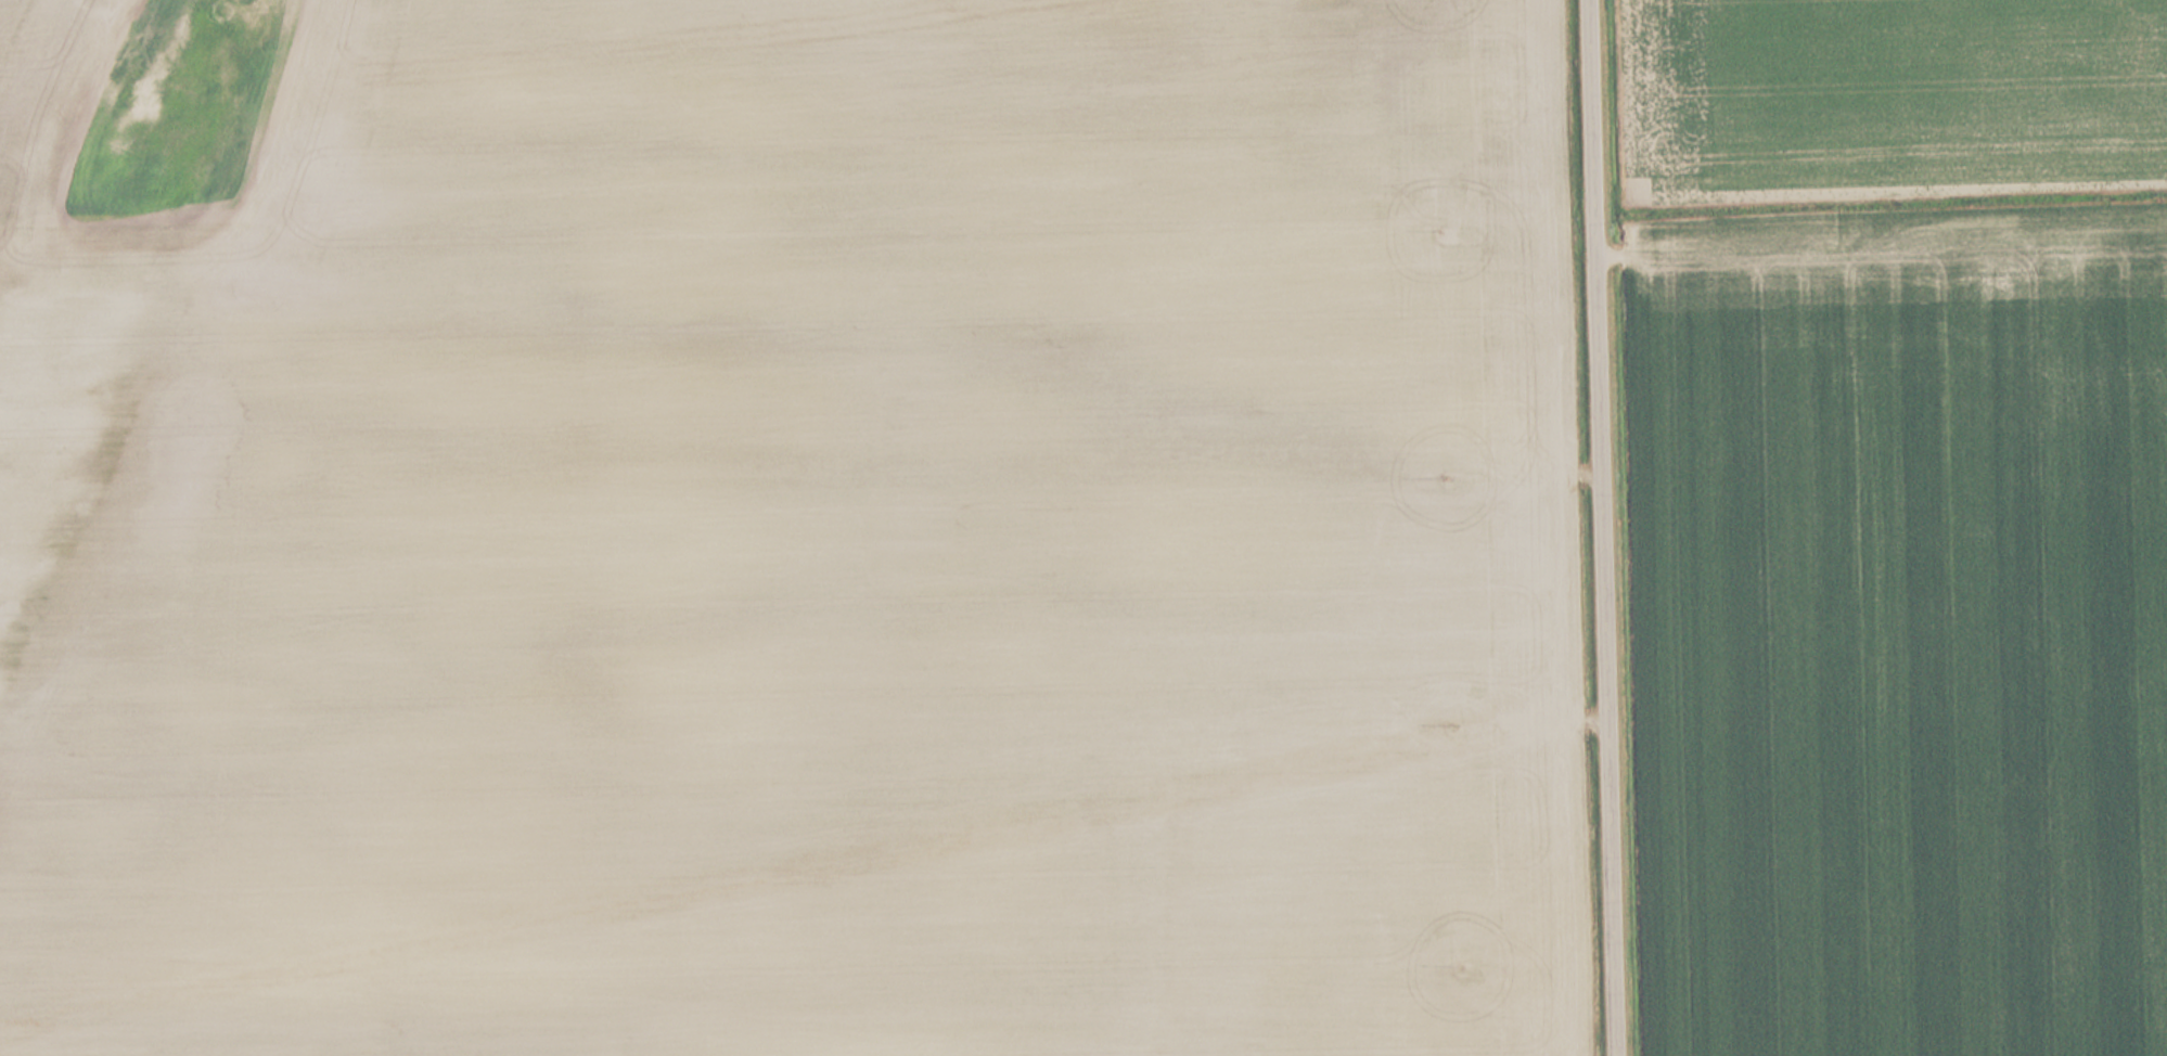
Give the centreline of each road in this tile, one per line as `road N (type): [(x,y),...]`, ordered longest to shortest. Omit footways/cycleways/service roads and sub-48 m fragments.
road 1 (residential): [(1625,1055),(1595,0)]

